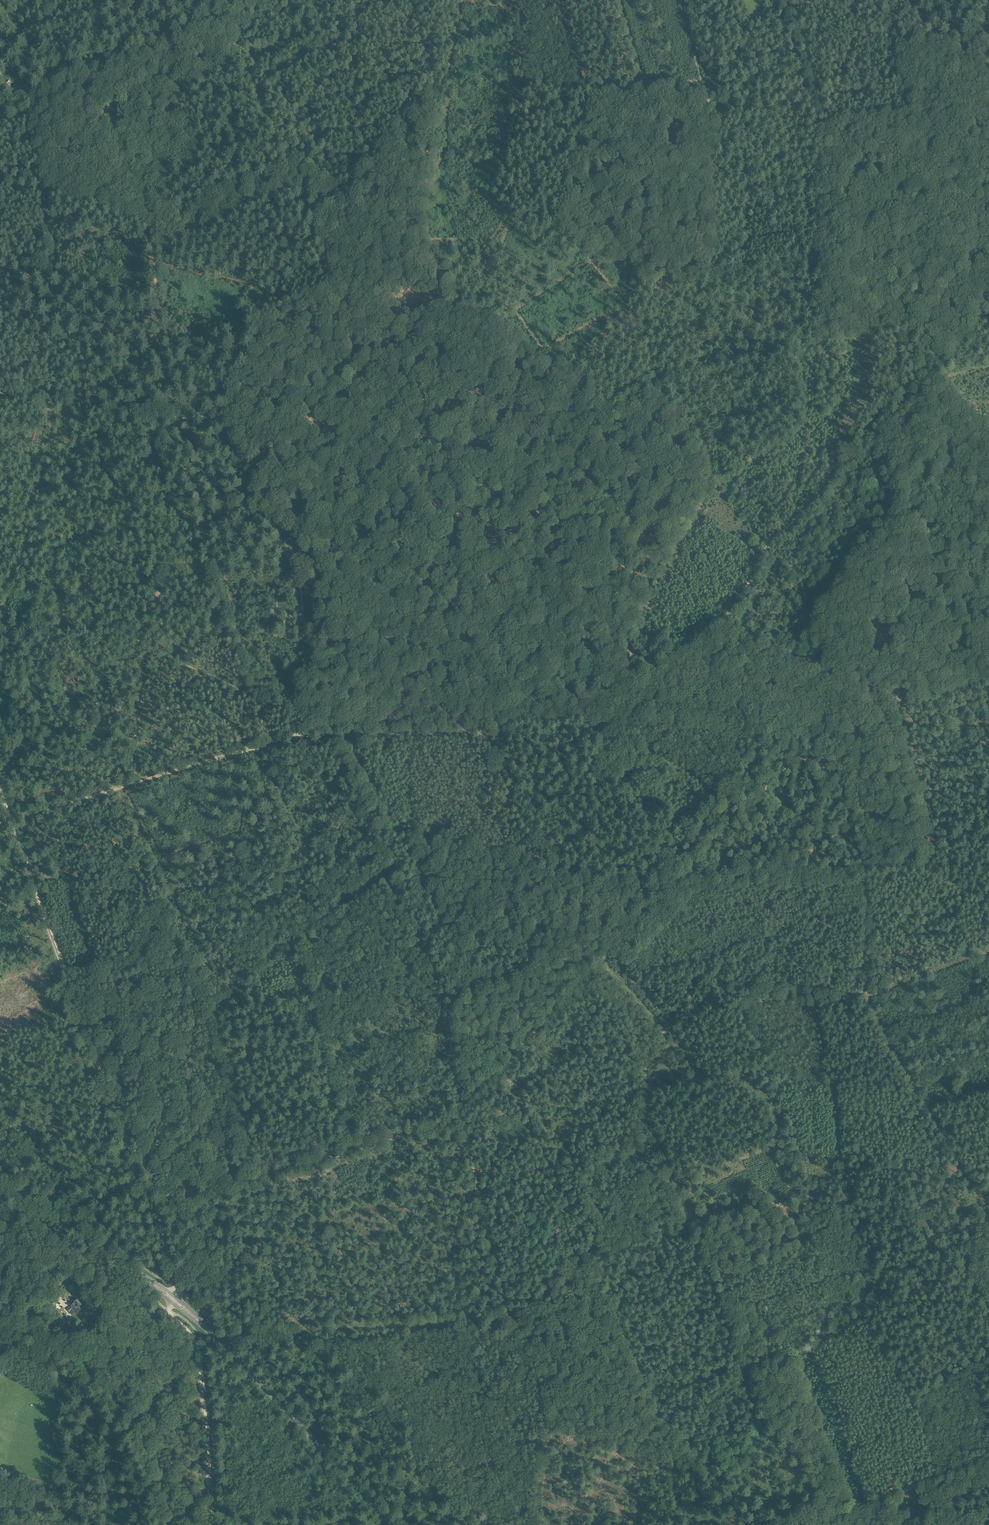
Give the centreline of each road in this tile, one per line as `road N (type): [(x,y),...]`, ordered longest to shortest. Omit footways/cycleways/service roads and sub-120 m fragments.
road 1 (track): [(988,321),(780,537),(743,607),(695,643),(641,707)]
road 2 (track): [(246,1182),(204,1007),(335,908),(326,877),(377,826)]
road 3 (track): [(542,1524),(557,1384),(544,1348),(509,1312),(460,1107)]
road 4 (track): [(11,819),(150,1209)]
road 5 (track): [(755,1394),(642,1102),(644,1053),(669,1031)]
road 6 (track): [(467,1524),(293,1328),(263,1330),(211,1263)]
road 7 (track): [(861,868),(865,999),(988,1209)]
road 8 (track): [(166,415),(223,422),(290,539),(302,597),(308,718)]
road 9 (track): [(11,819),(322,730)]
road 10 (track): [(322,730),(385,716),(544,720),(641,707)]
road 11 (track): [(684,877),(460,1107)]
road 12 (secondary): [(389,1524),(173,1299)]
road 13 (track): [(460,1107),(425,943),(425,931),(443,917),(405,832)]
road 14 (track): [(460,1107),(447,1124),(192,1197)]
road 15 (track): [(684,877),(624,878),(405,832)]
road 16 (track): [(988,1237),(755,1394)]
road 17 (track): [(308,718),(69,607)]
road 18 (track): [(125,56),(157,310)]
road 19 (track): [(305,930),(356,1150)]
road 20 (track): [(509,1312),(293,1328)]
road 21 (secondary): [(173,1299),(0,1170)]
road 22 (track): [(669,1031),(722,987),(865,999)]
road 23 (track): [(806,1524),(988,1460)]
road 24 (track): [(214,1524),(200,1358),(191,1335)]
road 25 (track): [(641,707),(785,727),(823,719)]
road 26 (track): [(861,868),(684,877)]
road 27 (track): [(823,719),(988,669)]
road 28 (track): [(125,56),(284,0)]
road 29 (track): [(157,310),(22,269),(0,274)]
road 30 (track): [(755,1394),(804,1464),(827,1517)]
road 31 (track): [(103,1398),(129,1422),(148,1466),(159,1524)]
road 32 (track): [(814,749),(877,866)]
road 33 (track): [(7,100),(125,56)]

